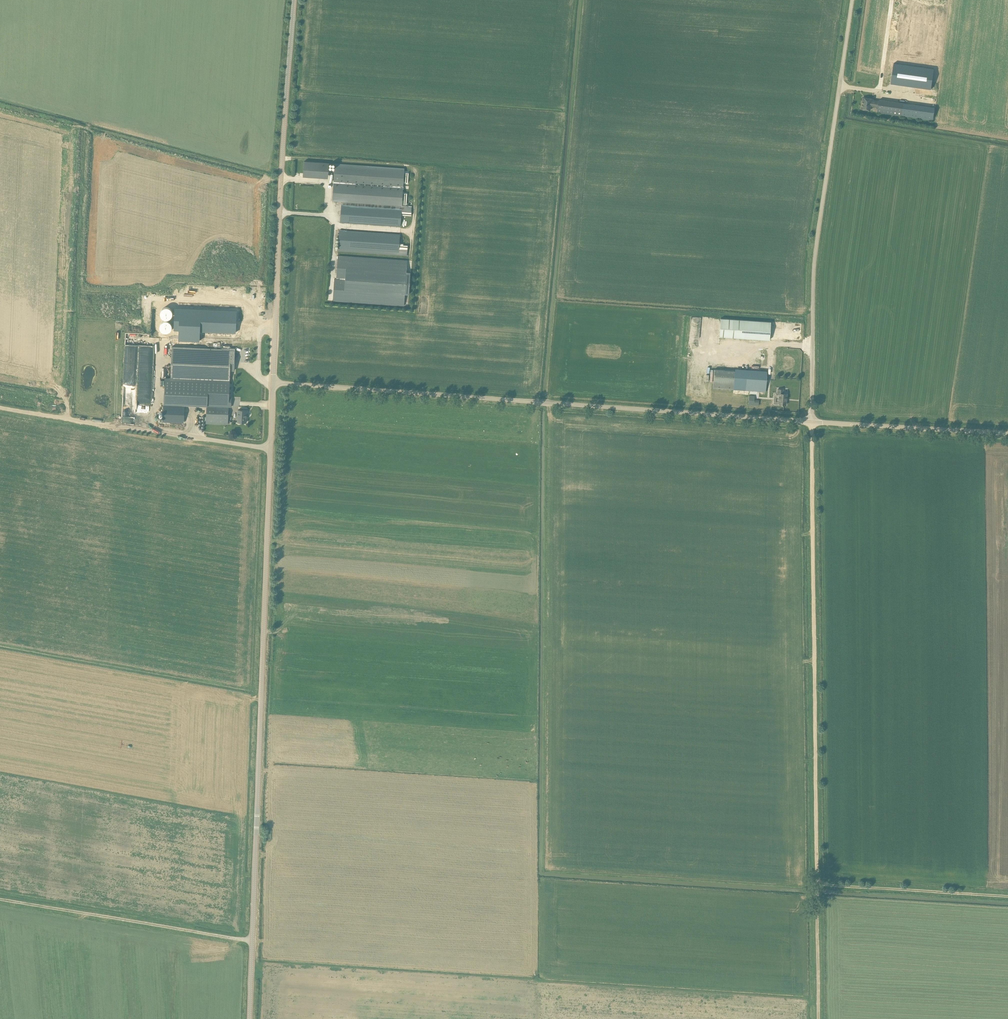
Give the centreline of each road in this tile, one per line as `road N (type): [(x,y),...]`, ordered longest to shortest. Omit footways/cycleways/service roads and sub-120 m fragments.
road 1 (unclassified): [(249,1018),(273,383)]
road 2 (unclassified): [(811,422),(273,383)]
road 3 (track): [(811,422),(818,885)]
road 4 (unclassified): [(811,422),(816,245),(851,0)]
road 5 (unclassified): [(273,383),(294,0)]
road 6 (track): [(271,449),(0,406)]
road 7 (track): [(251,942),(0,898)]
road 8 (unclassified): [(1007,434),(811,422)]
road 9 (track): [(818,885),(1007,896)]
road 10 (track): [(818,885),(818,1018)]

